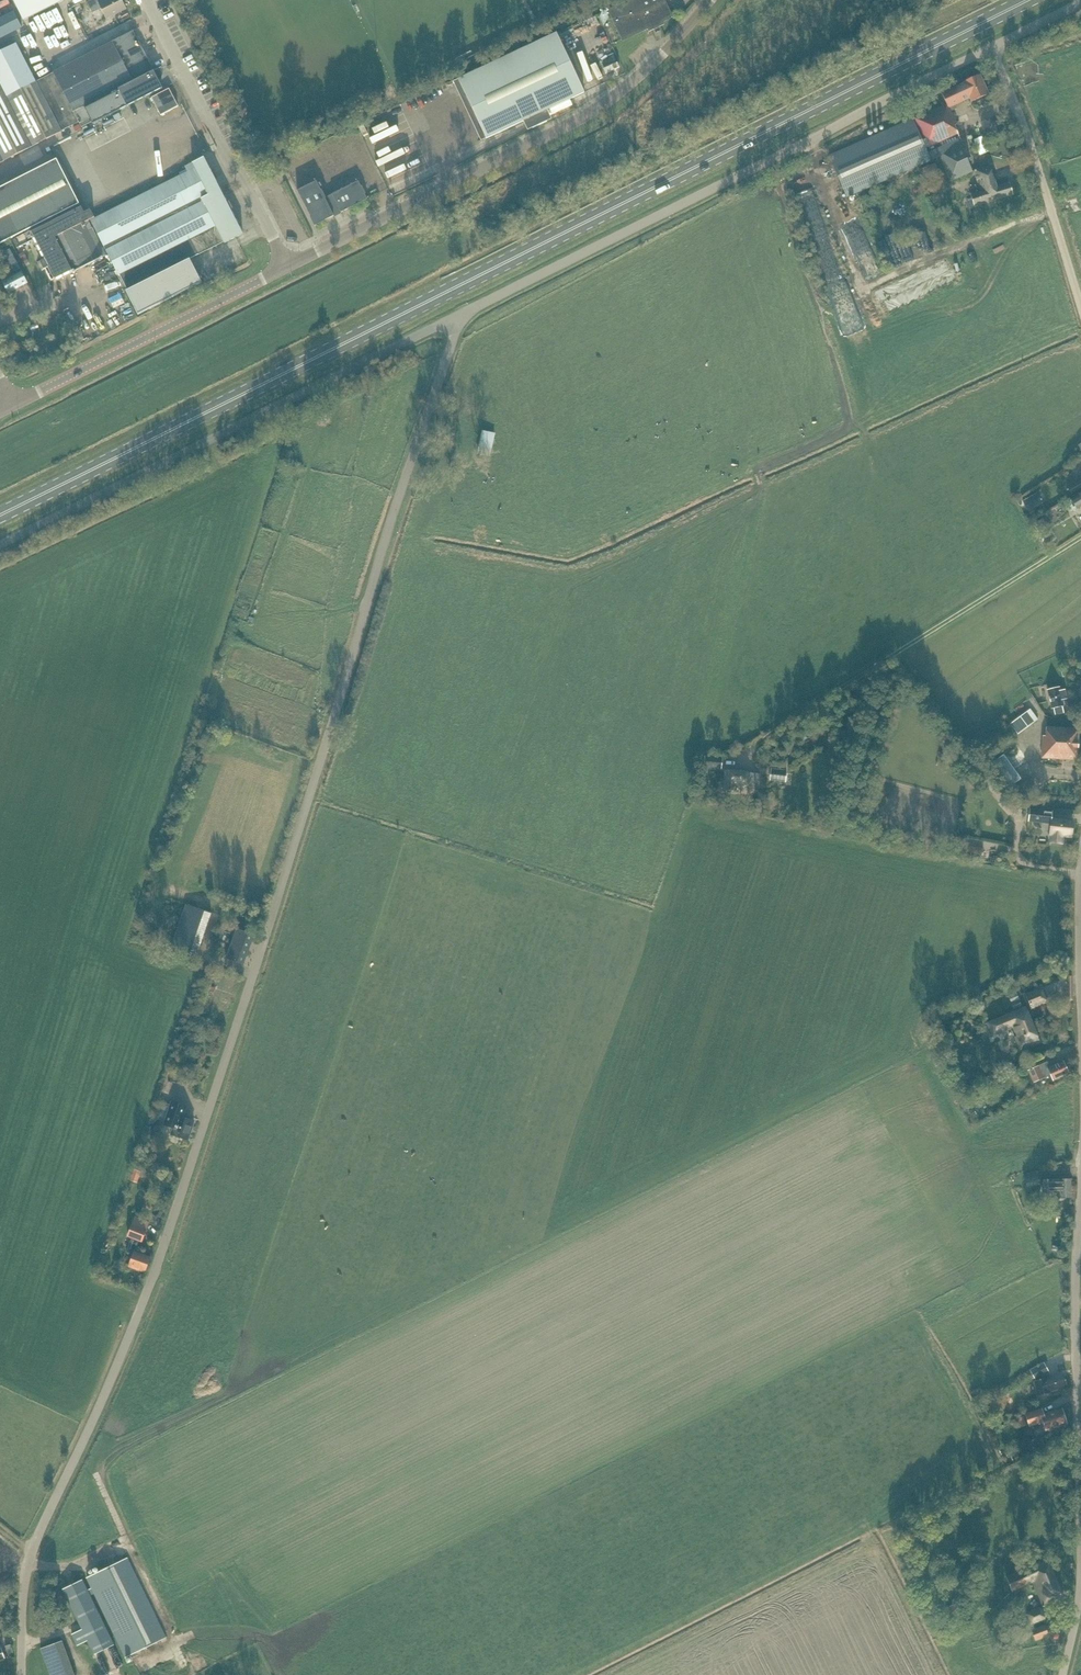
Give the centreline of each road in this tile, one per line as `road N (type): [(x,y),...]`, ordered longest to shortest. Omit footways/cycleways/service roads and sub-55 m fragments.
road 1 (unclassified): [(22,1674),(31,1551),(140,1310),(187,1180),(460,318)]
road 2 (primary): [(0,515),(1029,0)]
road 3 (unclassified): [(460,318),(990,48)]
road 4 (unclassified): [(0,544),(460,318)]
road 5 (unclassified): [(288,268),(578,122),(653,64),(710,0)]
road 6 (unclassified): [(1063,1674),(1080,1585),(1080,1189)]
road 7 (track): [(757,746),(1080,537)]
road 8 (unclassified): [(15,406),(288,268)]
road 9 (unclassified): [(288,268),(147,0)]
road 10 (unclassified): [(1080,307),(990,48)]
road 11 (unclassified): [(1080,1002),(1080,867)]

